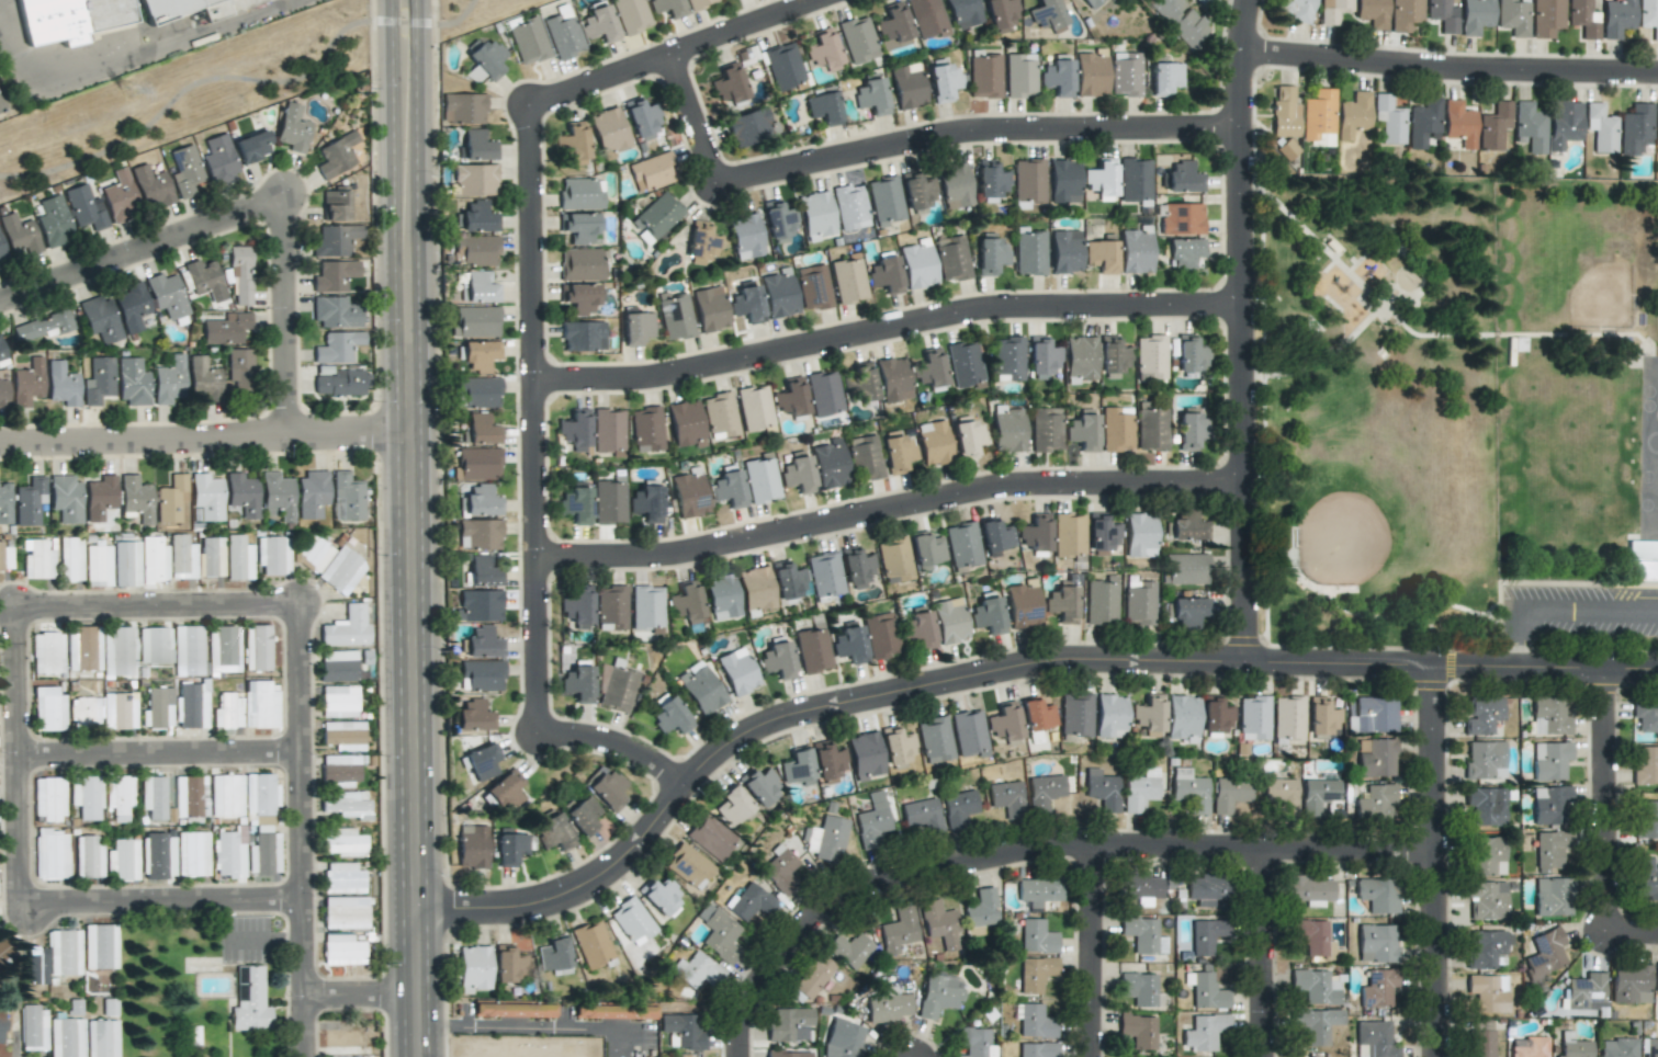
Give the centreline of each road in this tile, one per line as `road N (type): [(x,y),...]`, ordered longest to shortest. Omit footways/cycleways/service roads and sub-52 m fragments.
road 1 (residential): [(414,909),(516,907),(588,882),(633,845),(707,758),(769,720),(1053,661),(1657,669)]
road 2 (tertiary): [(405,0),(414,1056)]
road 3 (residential): [(735,1056),(742,1001),(797,929),(871,879),(1049,843),(1436,848)]
road 4 (residential): [(533,556),(677,552),(1011,485),(1250,480)]
road 5 (residential): [(532,380),(669,374),(985,310),(1244,308)]
road 6 (residential): [(1250,0),(1240,73),(1249,662)]
road 7 (residential): [(537,731),(530,107)]
road 8 (residential): [(1240,129),(974,135),(715,184)]
road 9 (residential): [(302,1056),(298,592)]
road 10 (residential): [(1241,55),(1450,73),(1657,78)]
road 11 (residential): [(407,412),(0,424)]
road 12 (residential): [(1439,1056),(1434,664)]
road 13 (residential): [(20,912),(20,599)]
road 14 (residential): [(530,107),(824,0)]
road 15 (residential): [(0,286),(287,183)]
road 16 (residential): [(301,908),(20,912)]
road 17 (residential): [(300,752),(20,758)]
road 18 (residential): [(298,592),(20,599)]
road 19 (residential): [(1610,929),(1606,668)]
road 20 (residential): [(414,1027),(623,1028),(623,1056)]
road 21 (residential): [(289,416),(287,183)]
road 22 (residential): [(1090,1056),(1095,843)]
road 23 (residential): [(1265,1056),(1263,846)]
road 24 (residential): [(683,784),(614,741),(537,731)]
road 25 (residential): [(715,184),(669,56)]

